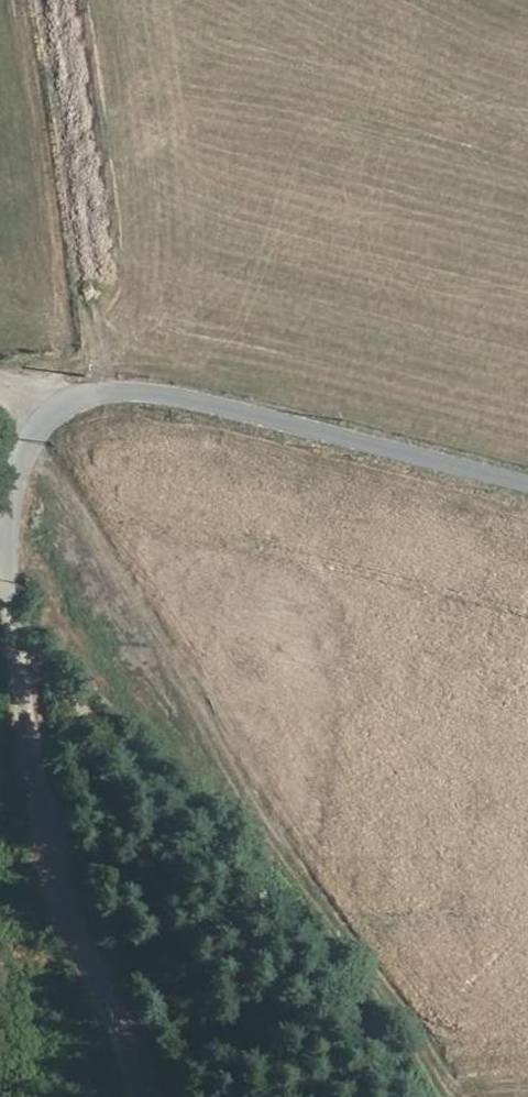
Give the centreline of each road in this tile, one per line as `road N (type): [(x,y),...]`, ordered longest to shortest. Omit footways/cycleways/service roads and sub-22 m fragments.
road 1 (unclassified): [(163,1096),(57,864),(46,808),(24,625),(31,384)]
road 2 (track): [(405,1096),(243,882),(24,625)]
road 3 (unclassified): [(31,384),(238,411),(527,484)]
road 4 (track): [(20,0),(52,200),(31,384)]

